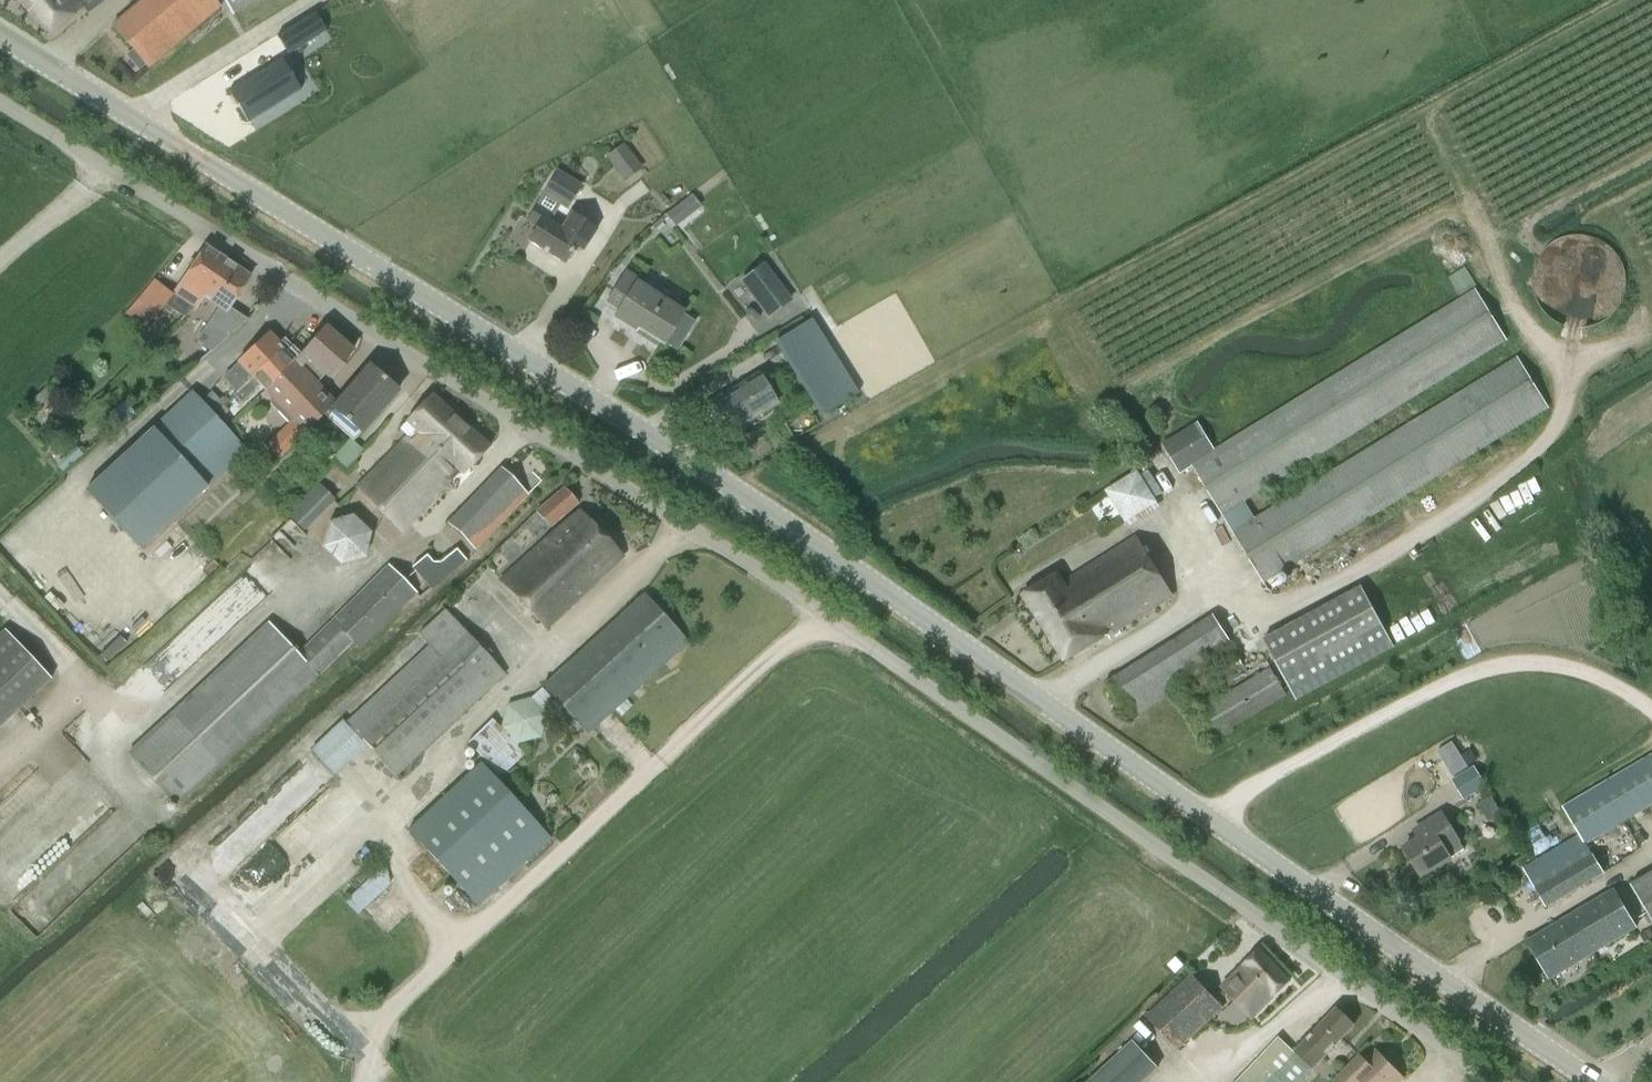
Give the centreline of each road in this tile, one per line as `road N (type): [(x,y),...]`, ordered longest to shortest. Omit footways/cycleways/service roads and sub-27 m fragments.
road 1 (tertiary): [(1598,1081),(860,571),(0,32)]
road 2 (unclassified): [(1496,1081),(825,616),(0,95)]

